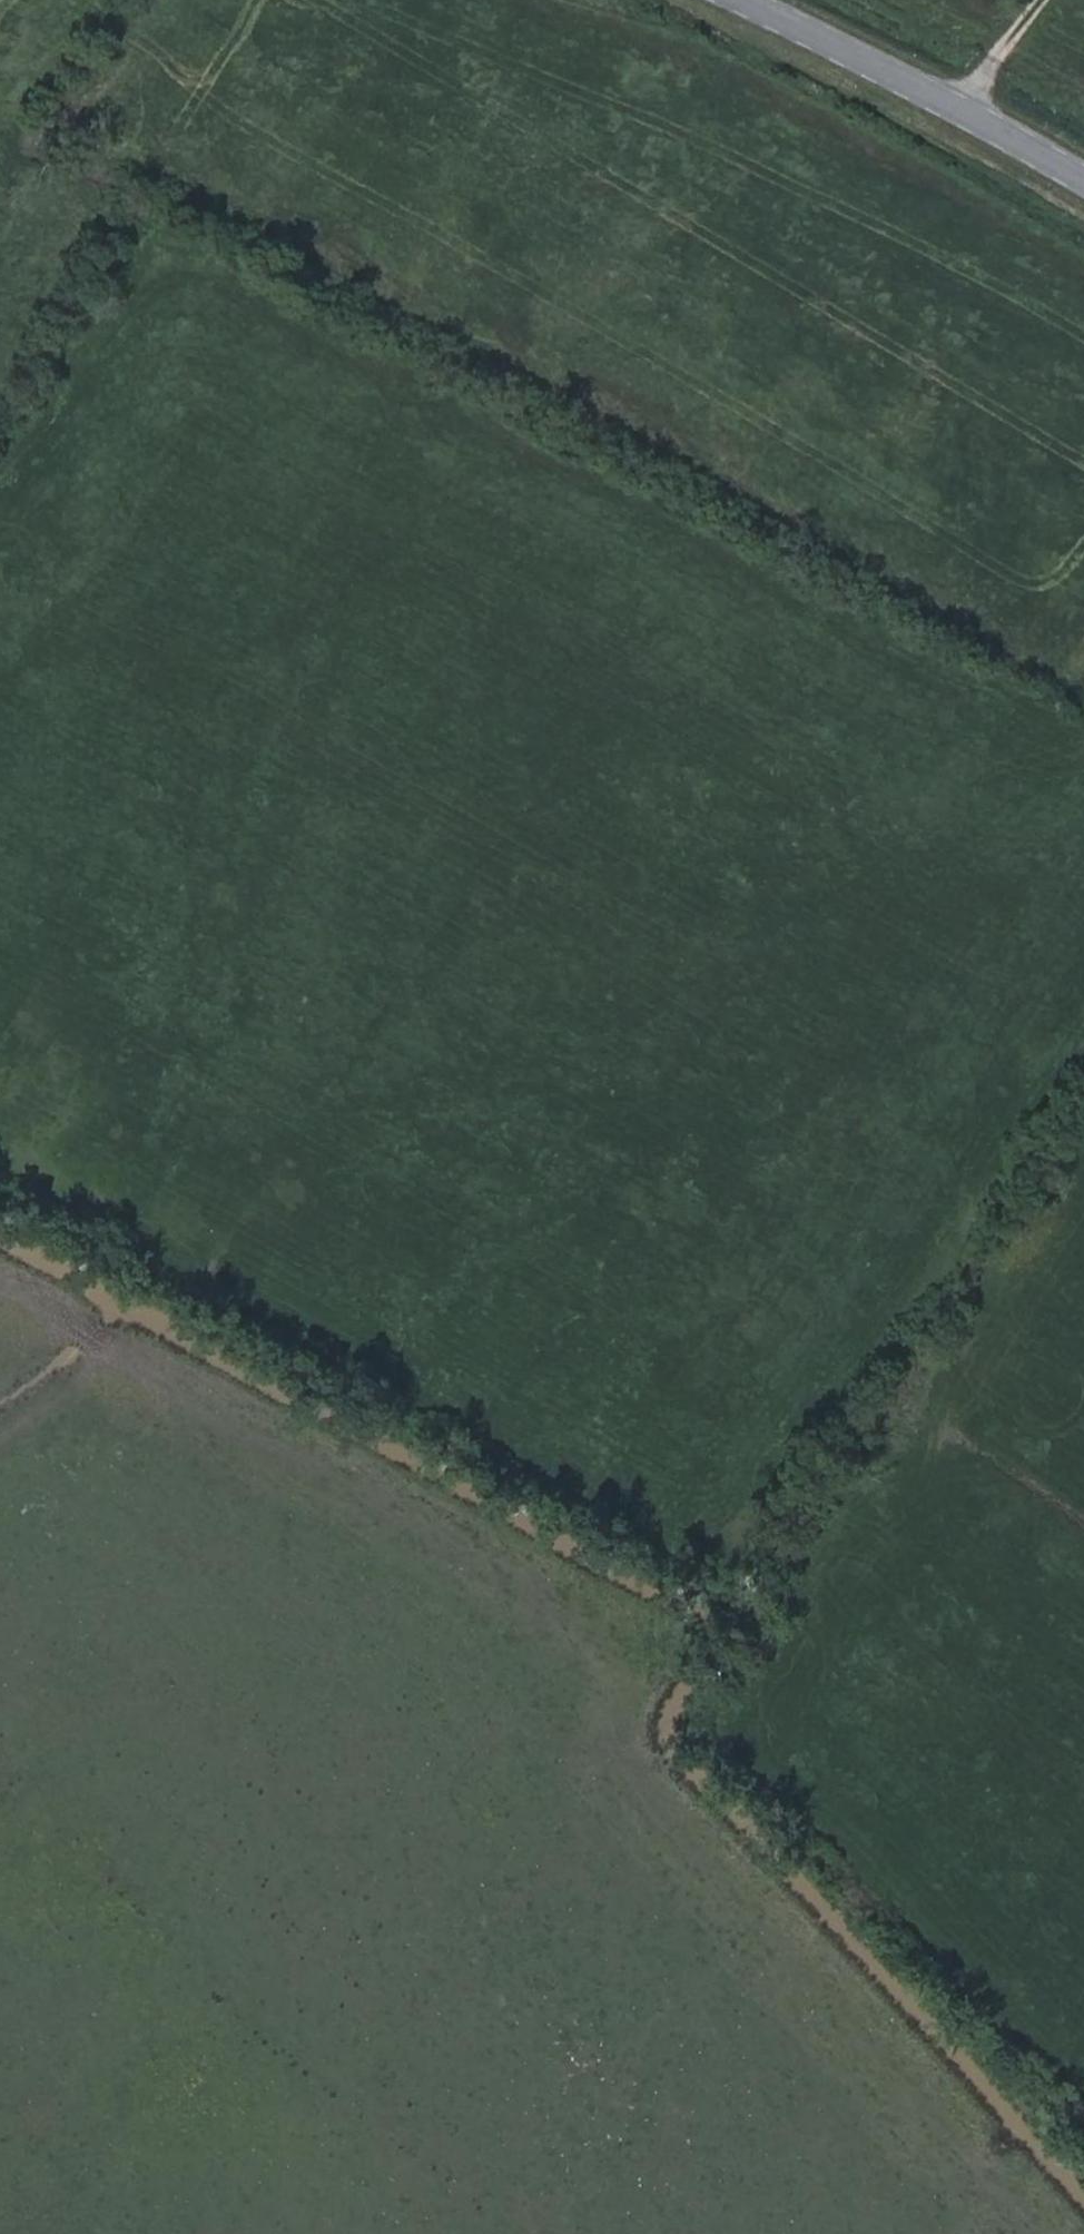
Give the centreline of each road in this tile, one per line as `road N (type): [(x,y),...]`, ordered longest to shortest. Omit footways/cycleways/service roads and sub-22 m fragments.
road 1 (tertiary): [(1083,182),(742,0)]

